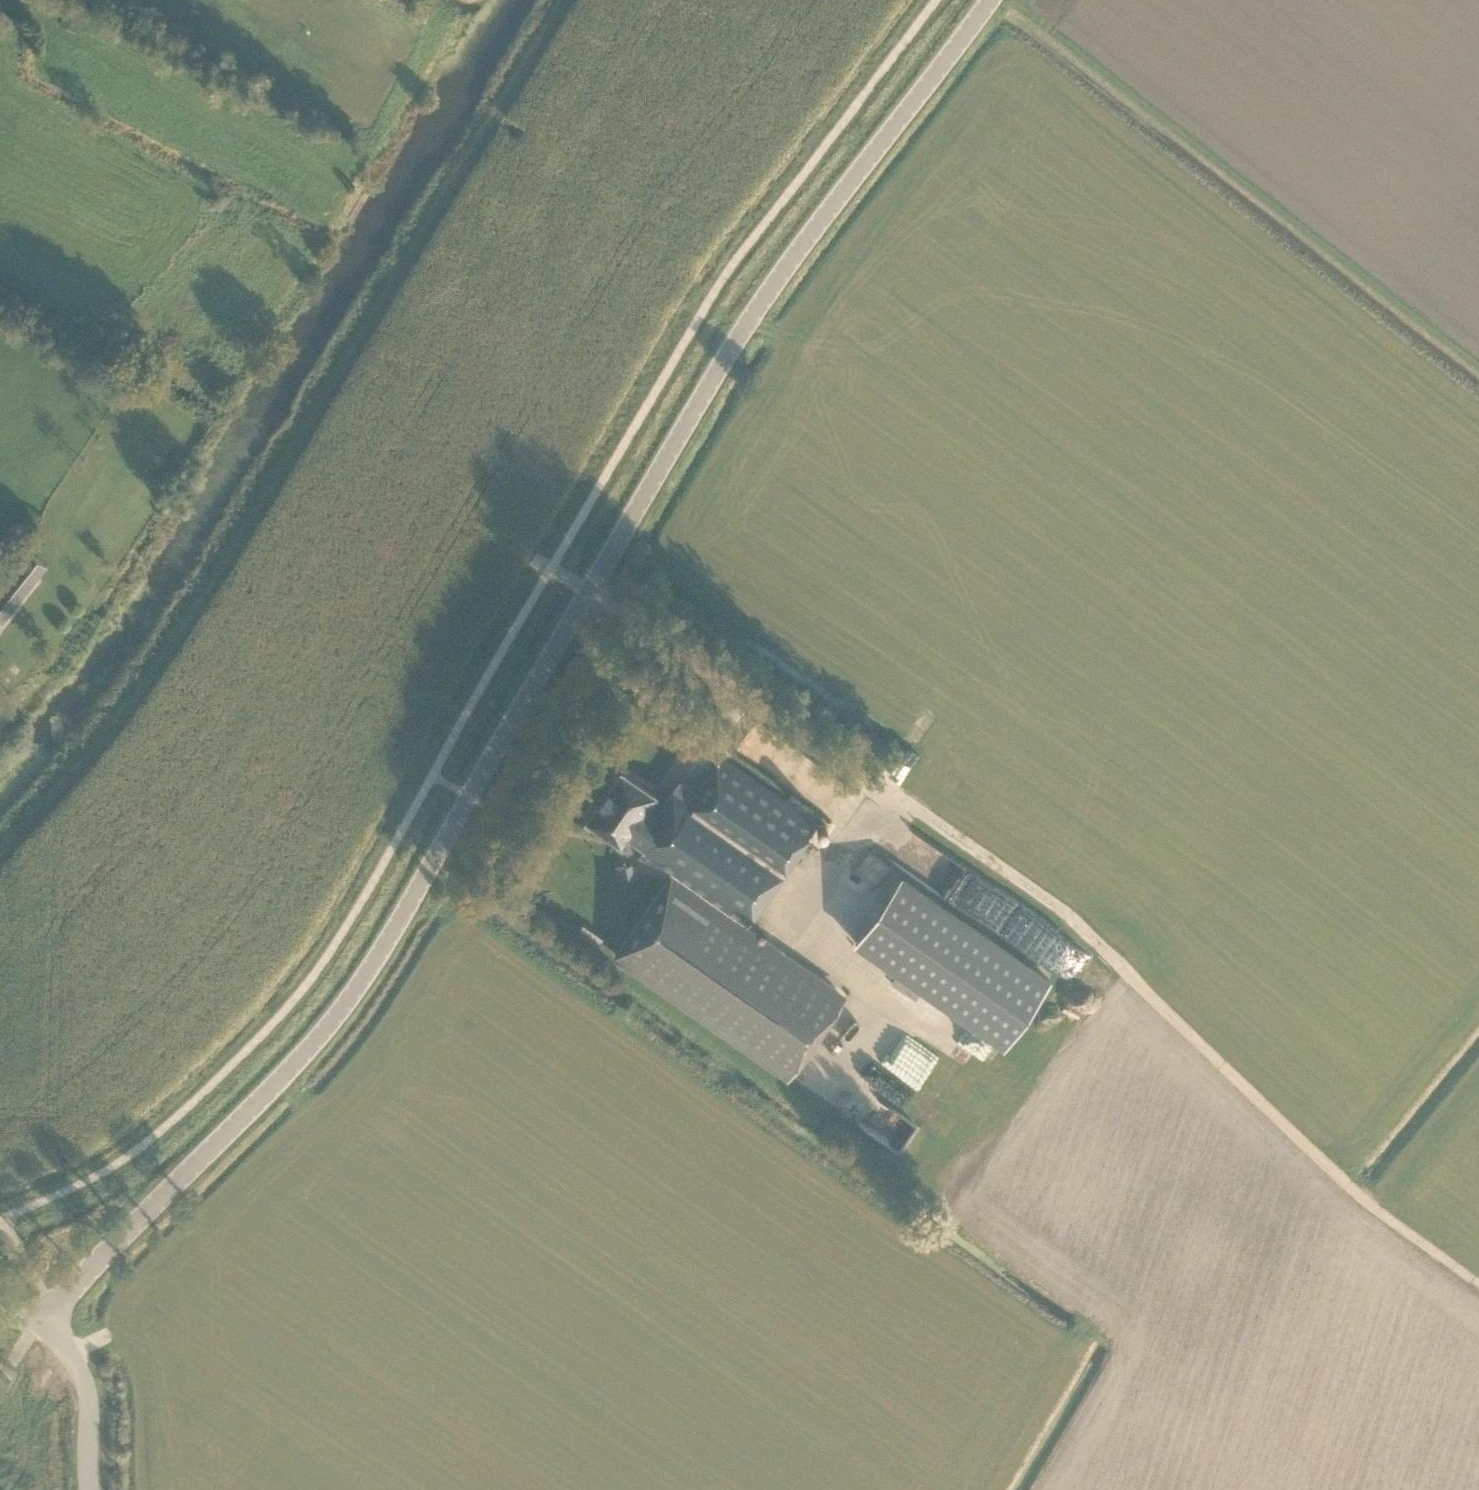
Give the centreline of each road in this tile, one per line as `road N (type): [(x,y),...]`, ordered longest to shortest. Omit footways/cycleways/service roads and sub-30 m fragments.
road 1 (tertiary): [(49,1305),(285,1073),(357,985),(742,327),(987,0)]
road 2 (unclassified): [(49,1305),(84,1385),(88,1489)]

